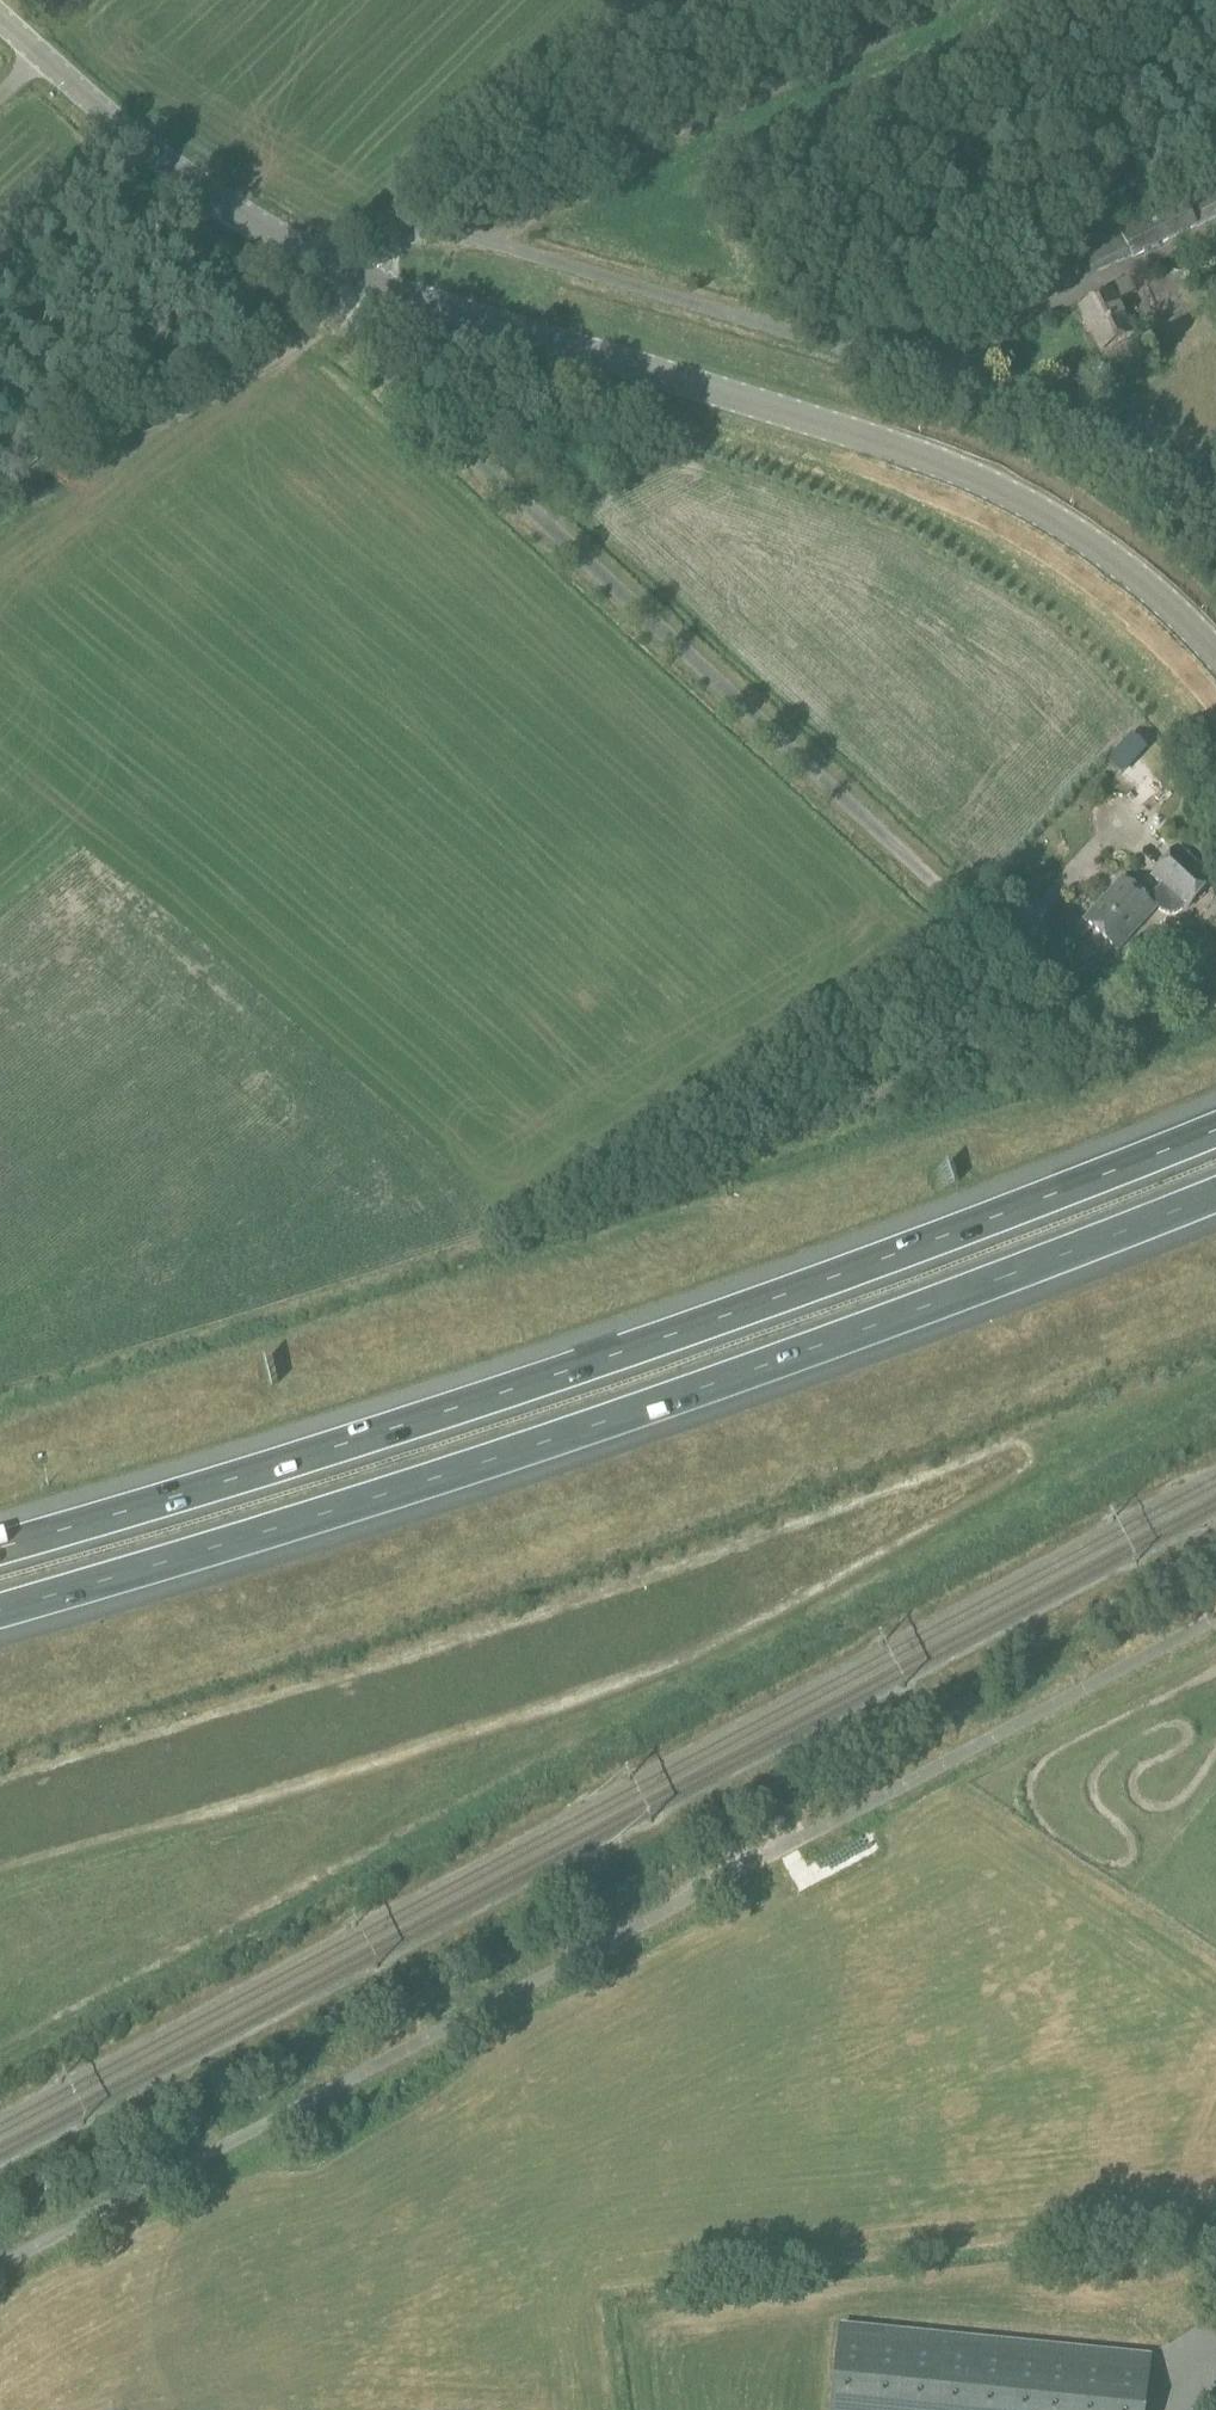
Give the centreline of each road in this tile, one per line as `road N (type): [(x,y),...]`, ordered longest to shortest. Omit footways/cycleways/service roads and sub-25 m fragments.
road 1 (motorway): [(1215,1128),(761,1305),(327,1451),(0,1548)]
road 2 (motorway): [(0,1611),(772,1366),(1215,1196)]
road 3 (unclassified): [(1075,1000),(743,698),(346,367),(343,329),(357,273)]
road 4 (tertiary): [(1215,651),(1110,557),(1033,507),(935,461),(357,273)]
road 5 (unclassified): [(1215,515),(1123,444),(999,391),(437,233),(404,234),(357,273)]
road 6 (tertiary): [(357,273),(280,240),(207,195),(0,17)]

